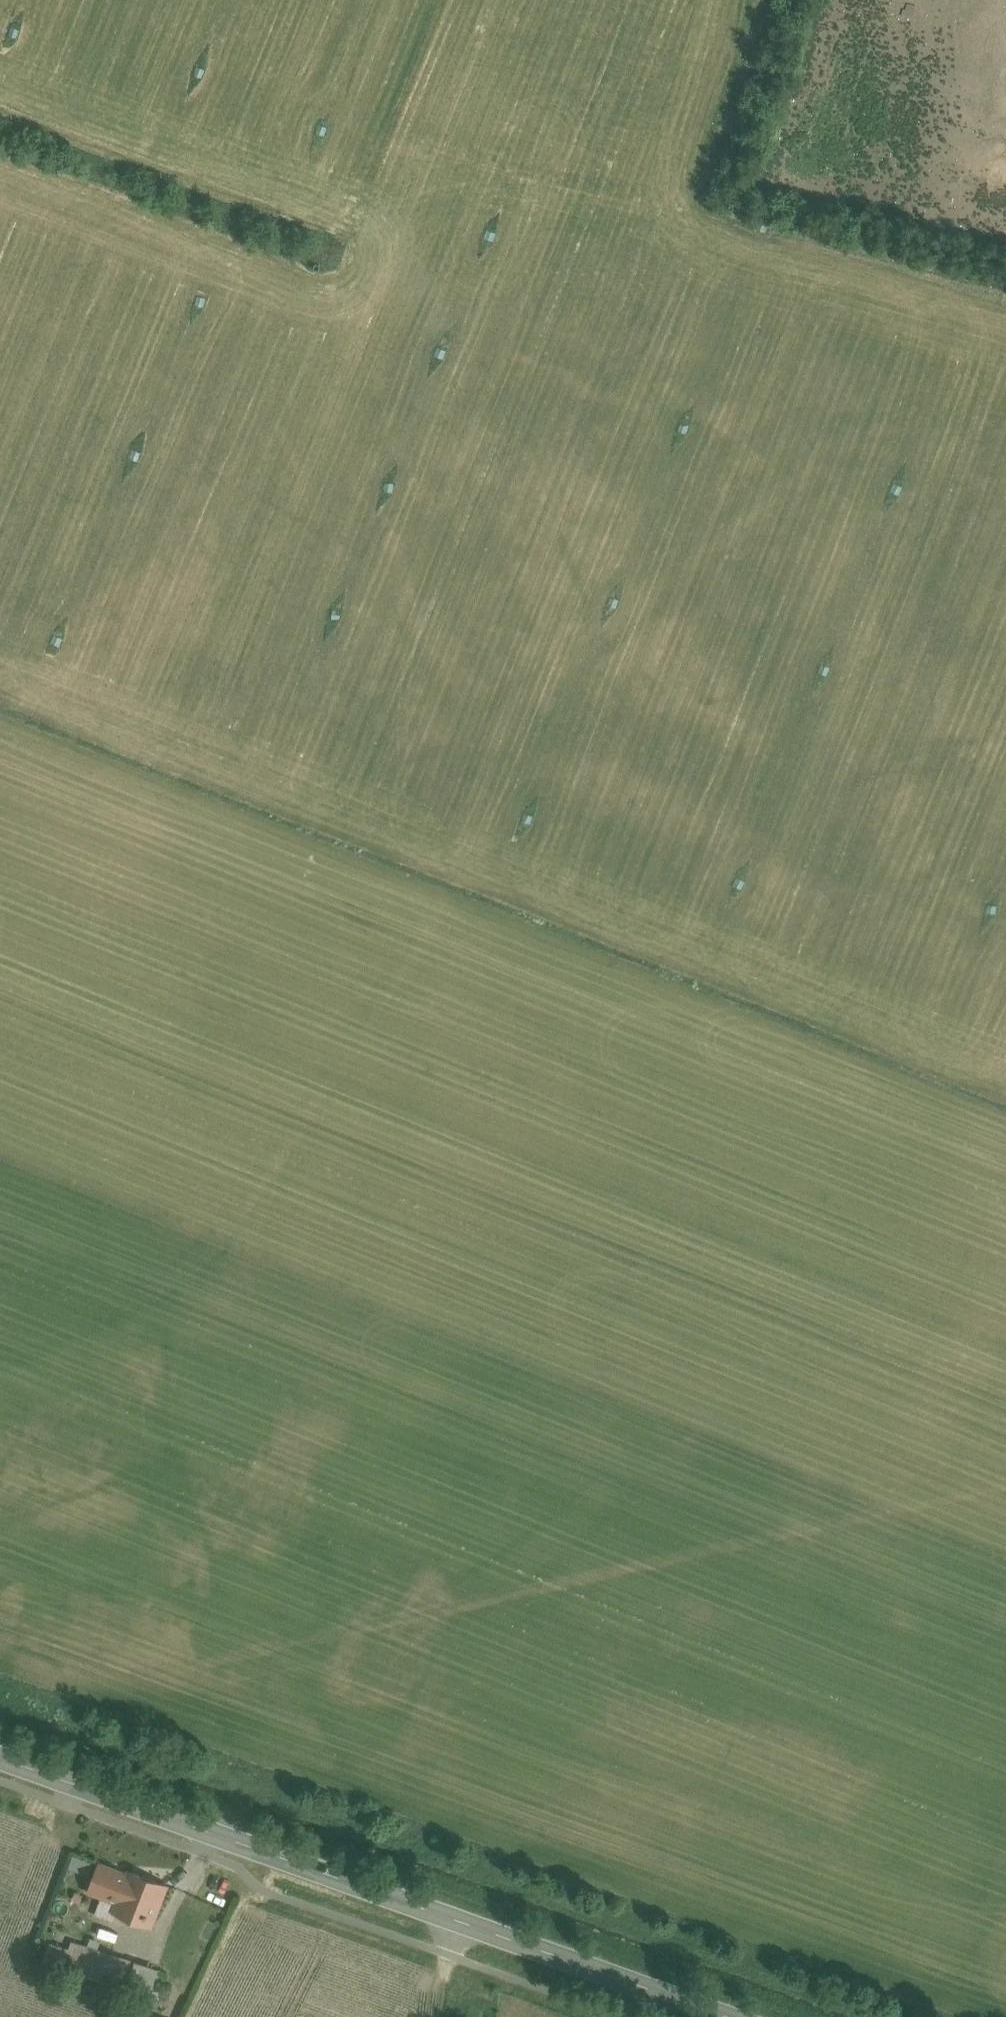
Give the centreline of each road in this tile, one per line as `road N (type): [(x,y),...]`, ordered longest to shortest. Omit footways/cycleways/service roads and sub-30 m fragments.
road 1 (tertiary): [(0,1760),(722,2016)]
road 2 (track): [(1005,1104),(470,900)]

